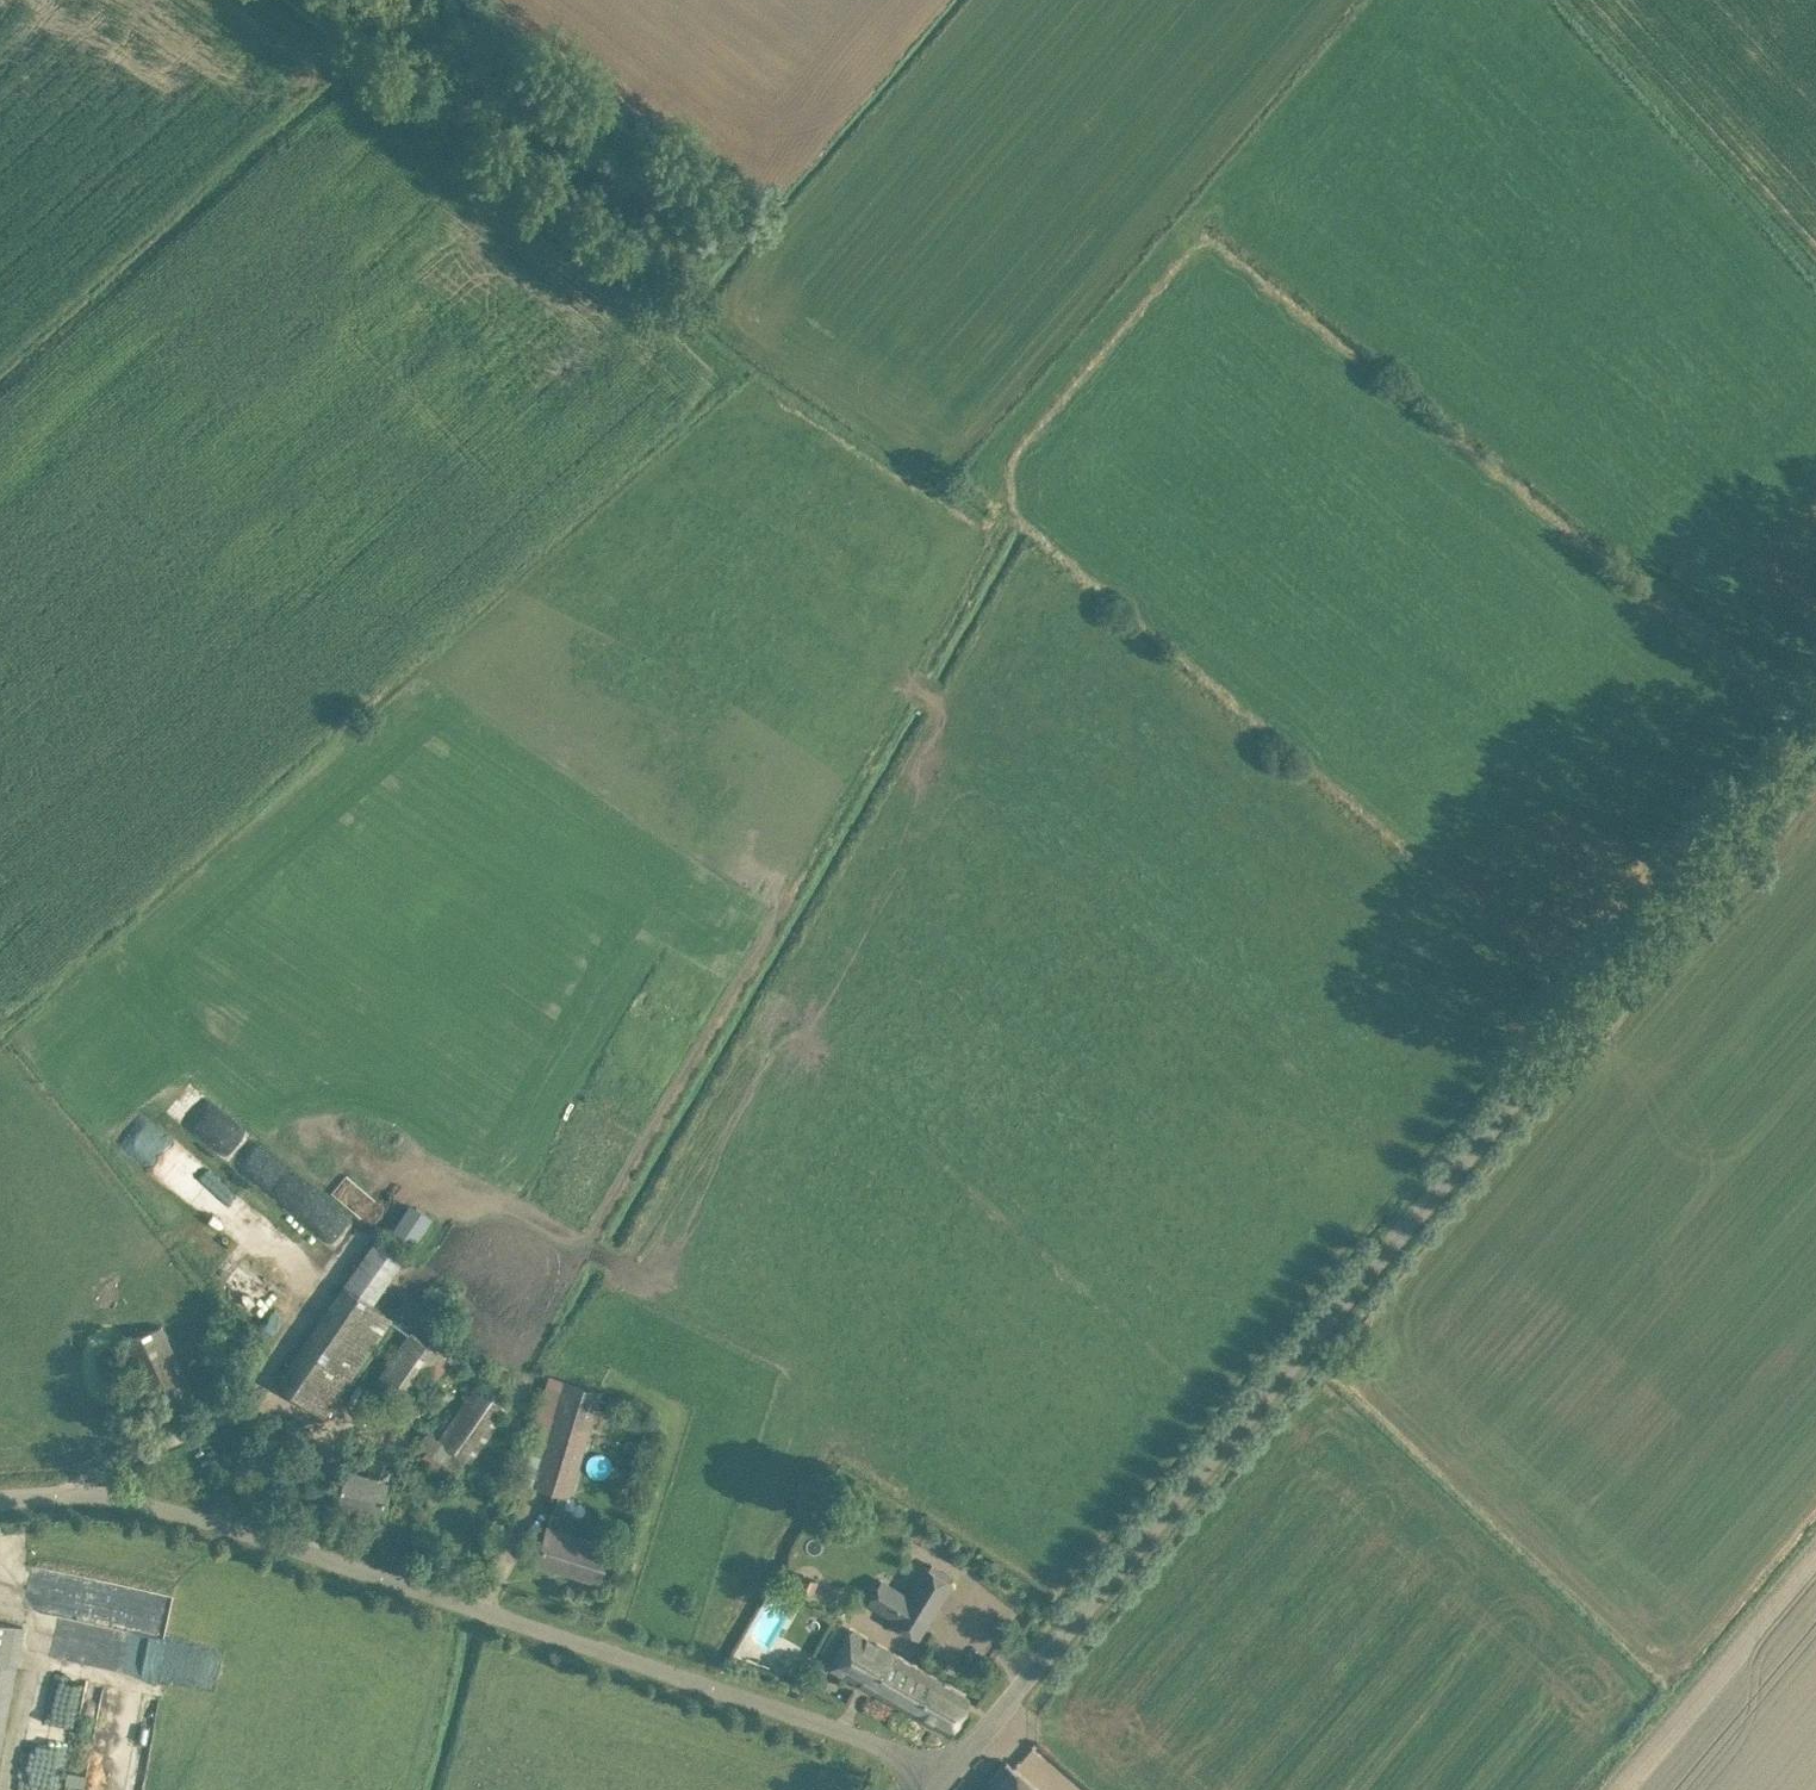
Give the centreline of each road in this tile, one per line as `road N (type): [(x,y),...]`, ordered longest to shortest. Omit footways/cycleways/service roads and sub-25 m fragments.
road 1 (unclassified): [(940,1779),(1815,741)]
road 2 (unclassified): [(940,1779),(868,1738),(713,1685),(88,1496),(0,1501)]

